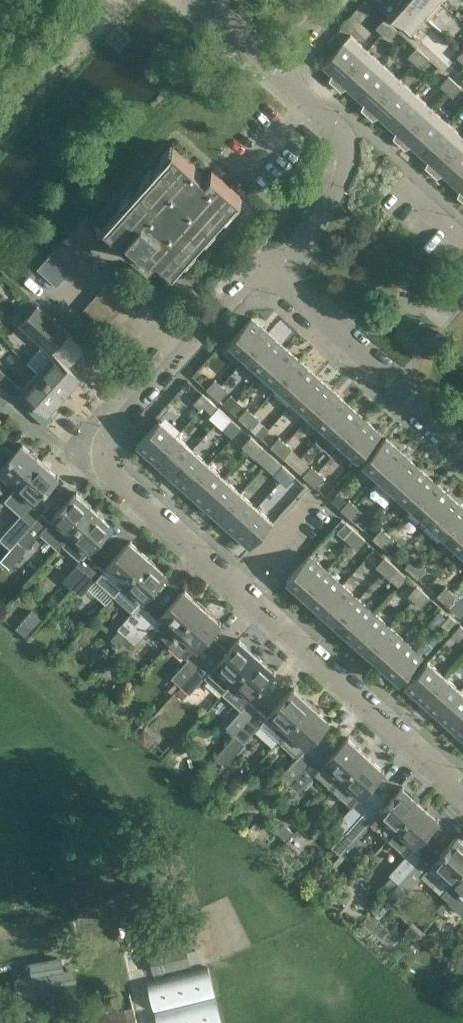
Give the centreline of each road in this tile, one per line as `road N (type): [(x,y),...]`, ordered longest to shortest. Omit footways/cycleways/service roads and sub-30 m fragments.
road 1 (residential): [(462,789),(117,476),(111,460),(115,430),(256,280),(298,272)]
road 2 (residential): [(462,448),(305,300),(298,272)]
road 3 (residential): [(298,272),(343,147),(336,130),(274,68)]

